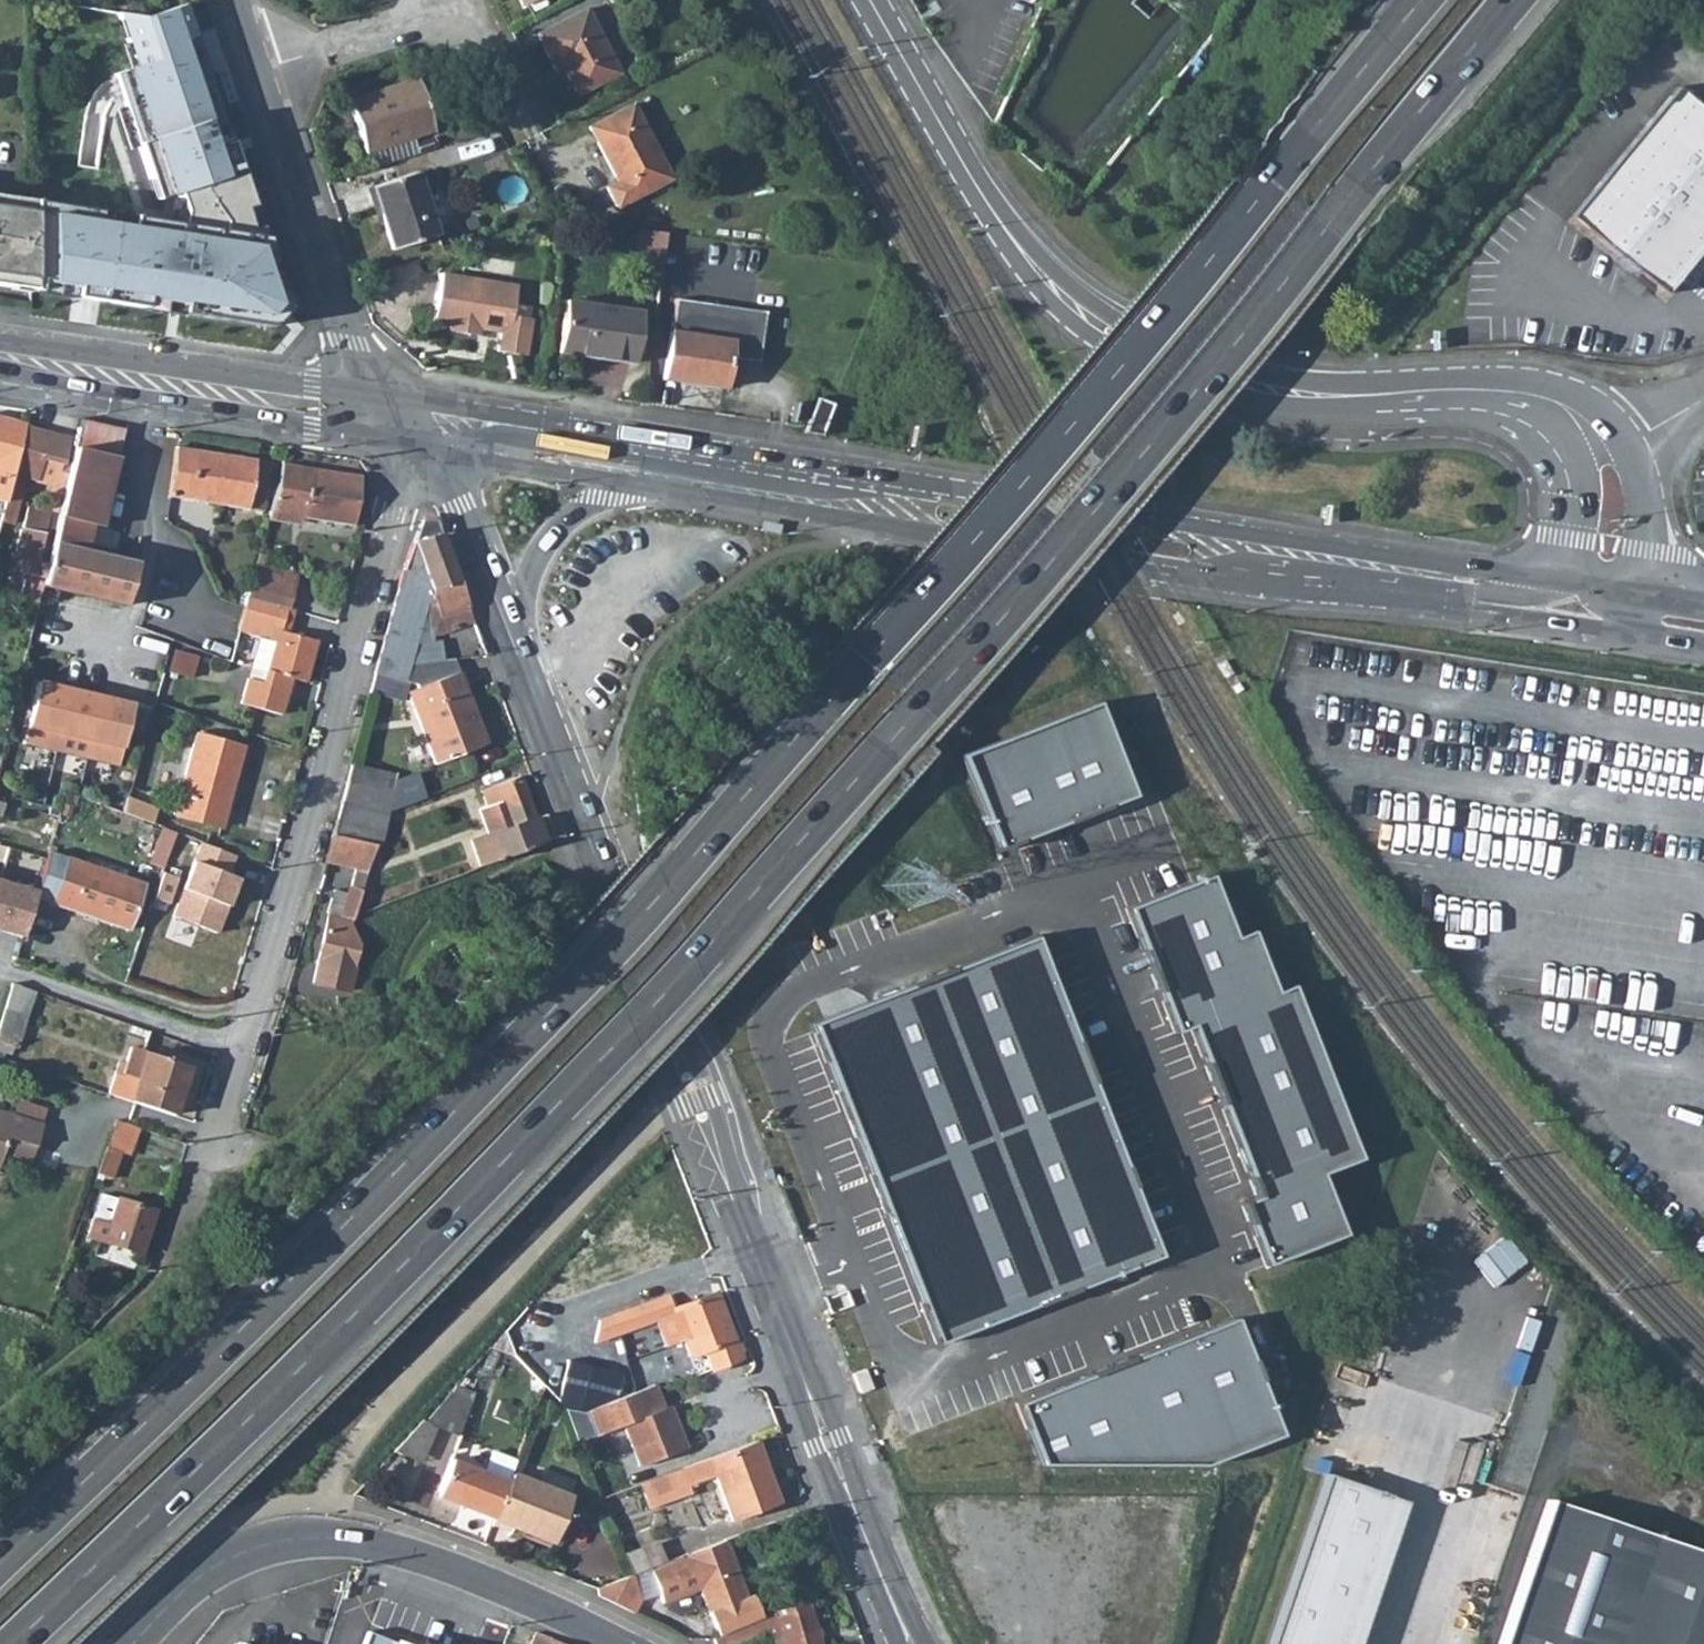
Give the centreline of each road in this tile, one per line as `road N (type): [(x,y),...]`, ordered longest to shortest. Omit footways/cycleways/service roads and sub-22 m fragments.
road 1 (trunk): [(11,1643),(351,1316),(754,893),(982,633),(1512,0)]
road 2 (trunk): [(1421,0),(908,610),(654,897),(343,1226),(0,1560)]
road 3 (secondary): [(1560,581),(474,410),(398,415)]
road 4 (tertiary): [(541,714),(911,1643)]
road 5 (secondary): [(1444,392),(1277,392),(1183,370),(1150,350),(1025,249),(980,190),(873,0)]
road 6 (residential): [(240,1045),(402,487),(398,415)]
road 7 (secondary): [(645,481),(1208,579)]
road 8 (residential): [(137,1643),(207,1571),(253,1547),(303,1534),(358,1535),(626,1643)]
road 9 (secondary): [(1208,579),(1652,639)]
road 10 (secondary): [(398,415),(0,357)]
road 11 (secondary): [(1208,579),(1241,562),(1280,564),(1596,608)]
road 12 (residential): [(265,67),(354,340),(398,415)]
road 13 (tertiary): [(398,415),(446,481),(541,714)]
road 14 (tertiary): [(541,714),(525,618),(532,569),(564,521),(645,481)]
road 15 (residential): [(156,1311),(240,1045)]
road 16 (secondary): [(398,415),(466,454),(645,481)]
road 17 (residential): [(240,1045),(0,974)]
road 18 (residential): [(265,67),(459,1)]
road 19 (secondary): [(1503,412),(1549,444),(1567,481),(1560,581)]
road 20 (secondary): [(1626,441),(1567,399),(1444,392)]
road 21 (secondary): [(1648,594),(1648,496),(1626,441)]
road 22 (residential): [(459,1),(533,126)]
road 23 (secondary): [(1503,412),(1548,414),(1572,443),(1626,441)]

